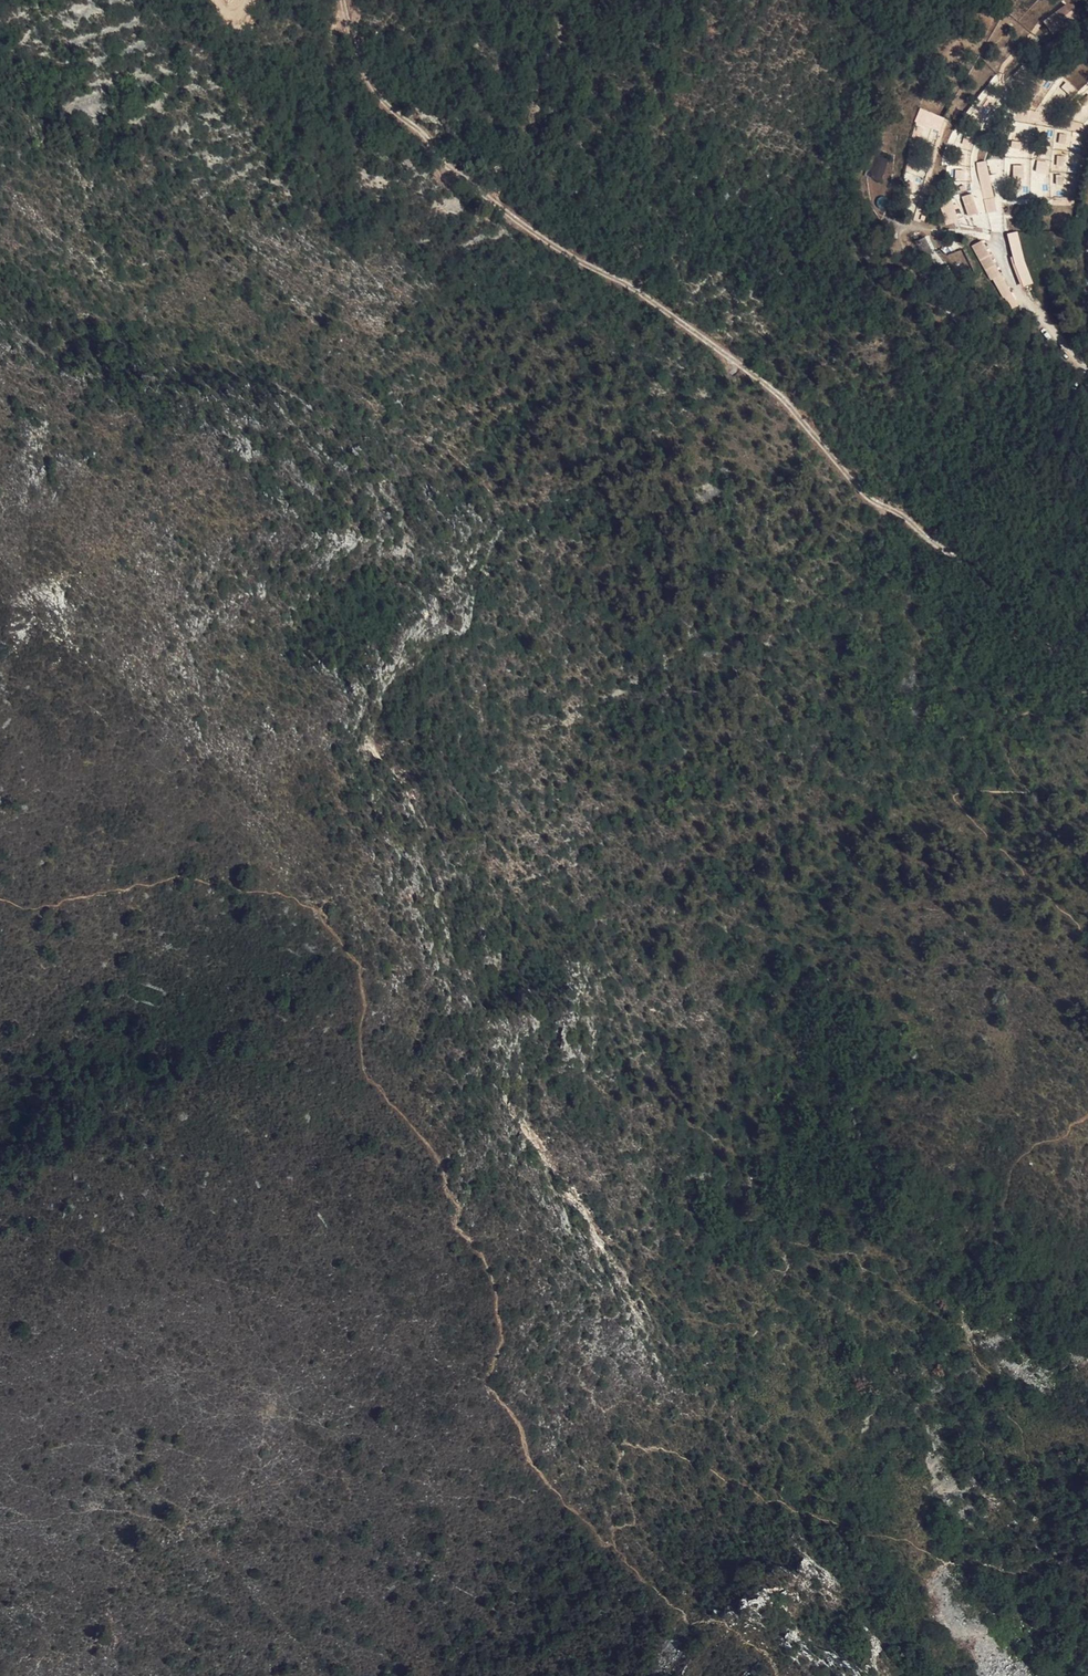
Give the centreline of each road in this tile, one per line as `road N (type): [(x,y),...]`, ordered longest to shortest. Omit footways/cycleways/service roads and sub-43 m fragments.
road 1 (track): [(1087,661),(1003,607),(962,556),(863,495),(788,402),(628,282),(509,212),(379,97),(344,0)]

